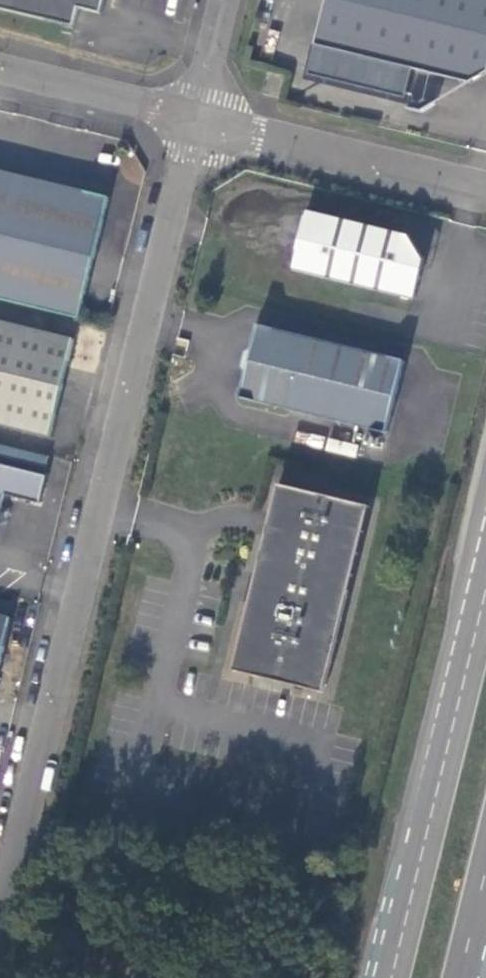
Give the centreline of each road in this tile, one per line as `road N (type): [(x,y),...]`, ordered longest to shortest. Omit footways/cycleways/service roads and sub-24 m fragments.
road 1 (unclassified): [(0,899),(193,126)]
road 2 (primary): [(485,596),(396,972)]
road 3 (unclassified): [(485,197),(193,126)]
road 4 (unclassified): [(193,126),(0,79)]
road 5 (unclassified): [(193,126),(225,0)]

